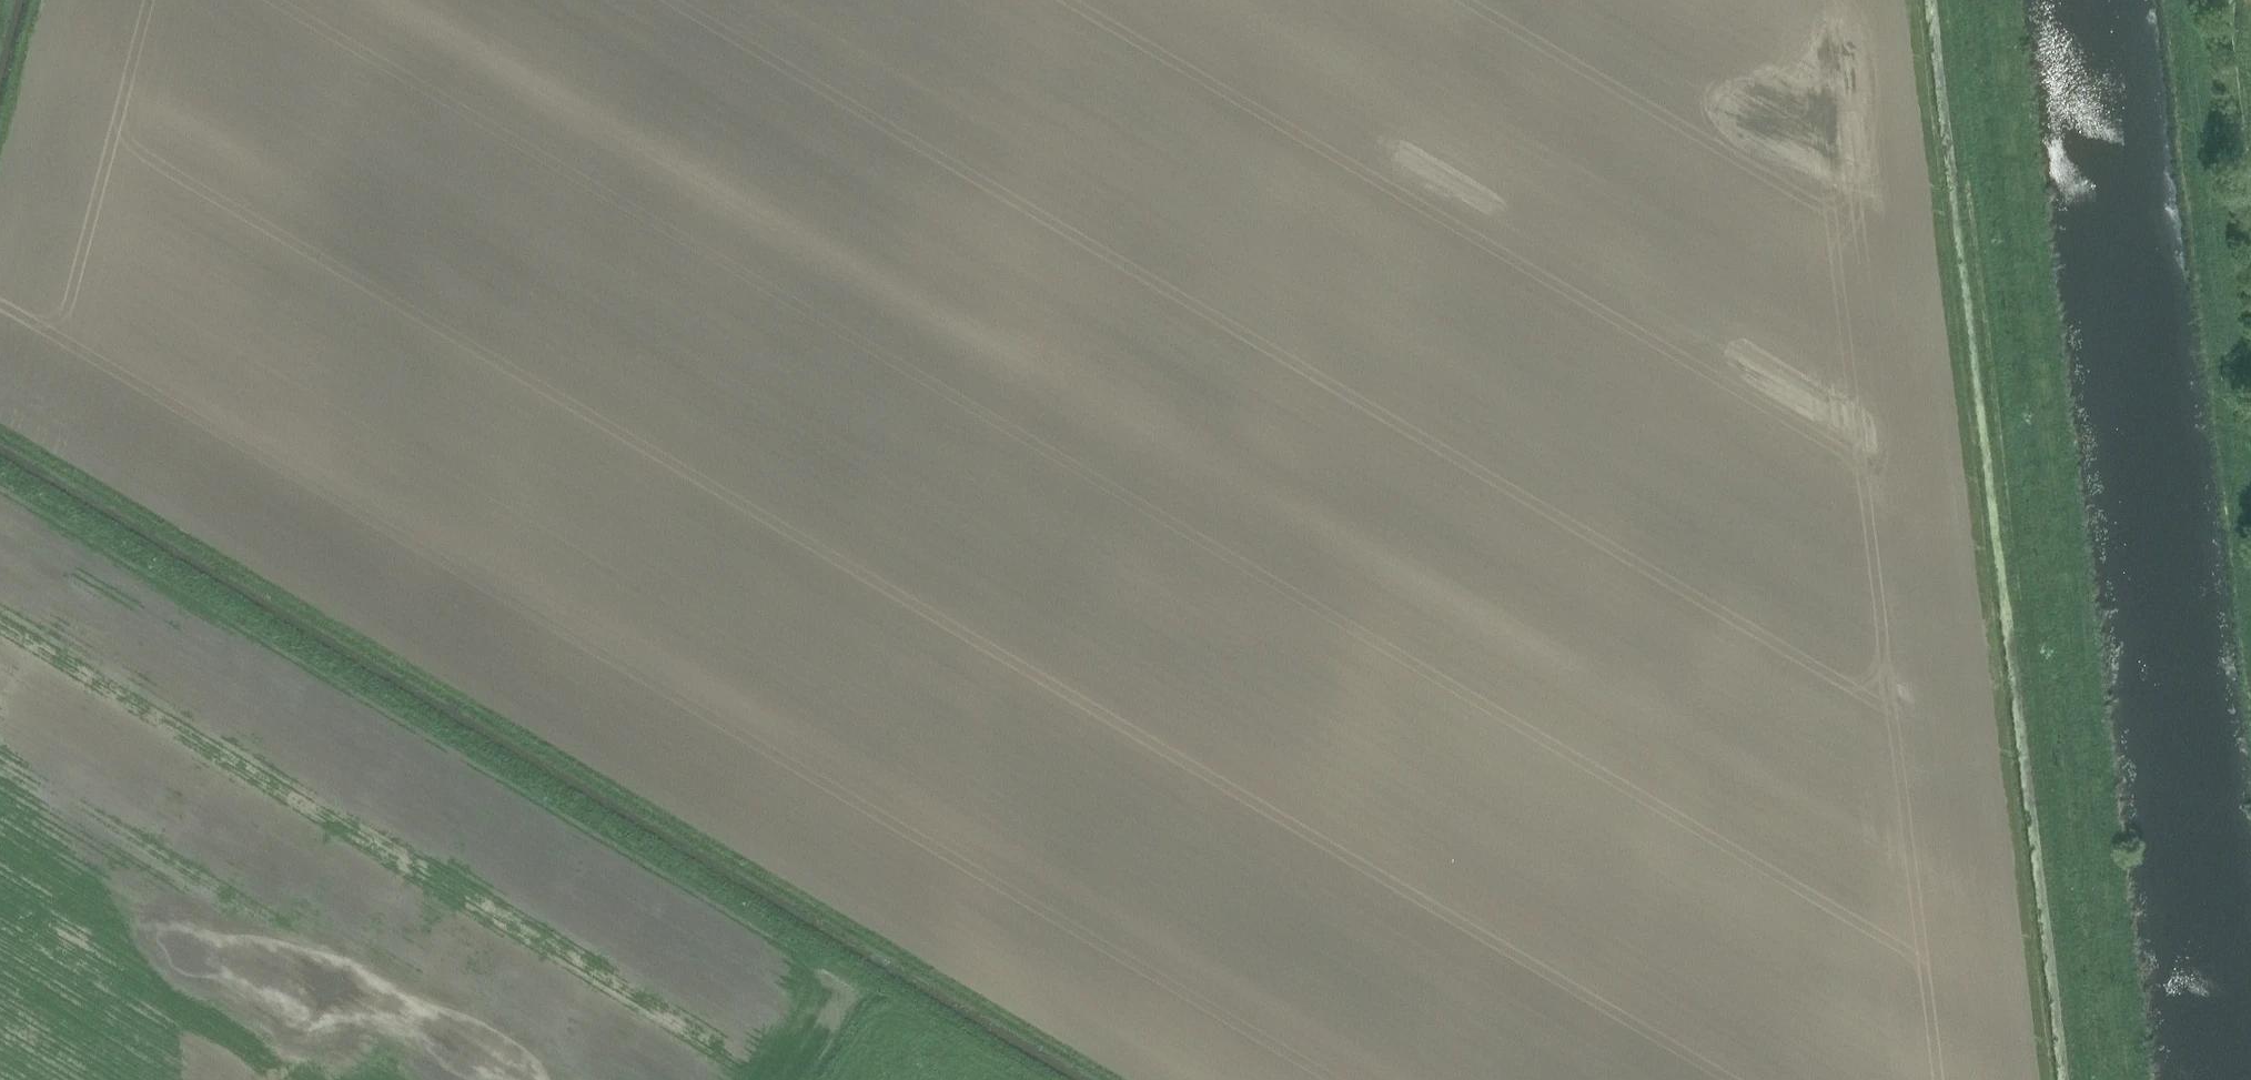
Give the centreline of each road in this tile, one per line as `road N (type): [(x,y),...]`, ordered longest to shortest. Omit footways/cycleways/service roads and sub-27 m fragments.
road 1 (track): [(2182,0),(2250,554)]

